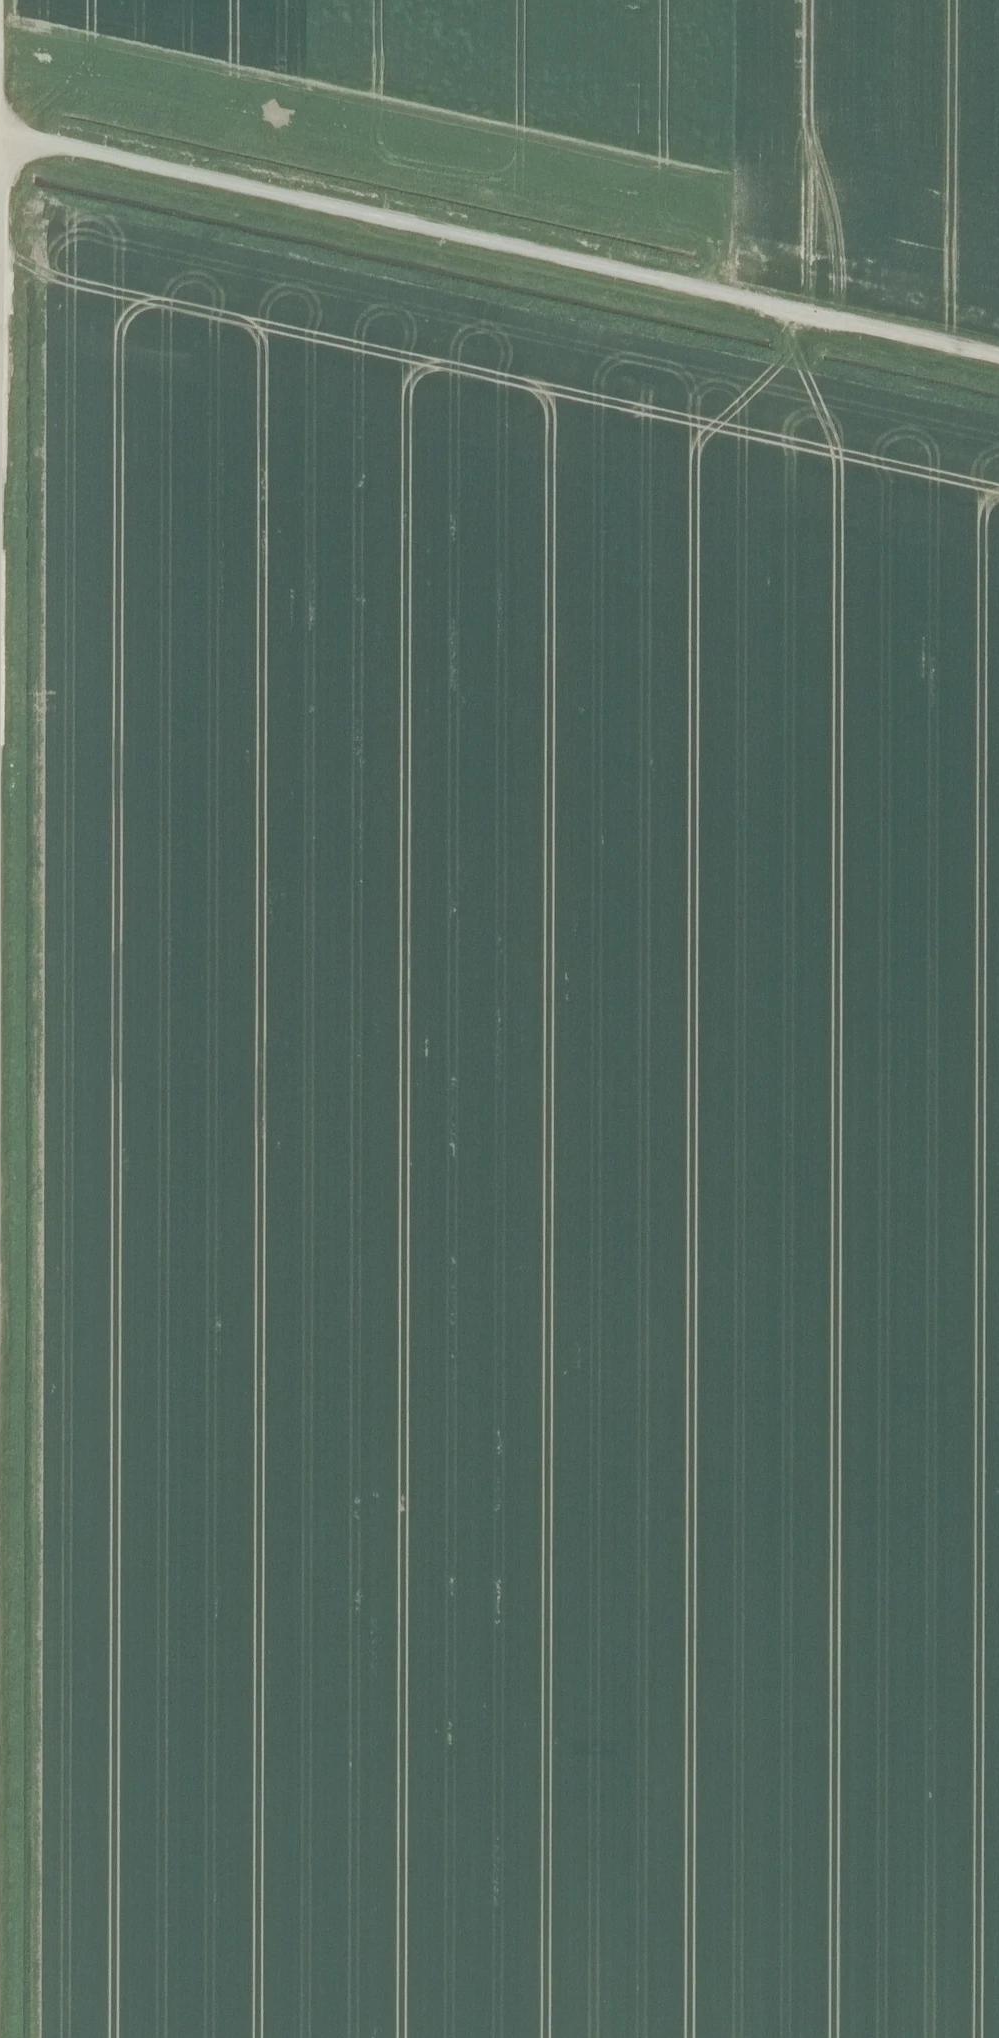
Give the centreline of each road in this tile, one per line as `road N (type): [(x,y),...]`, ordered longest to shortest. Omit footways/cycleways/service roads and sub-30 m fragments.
road 1 (unclassified): [(998,357),(1,128)]
road 2 (unclassified): [(0,268),(1,128)]

